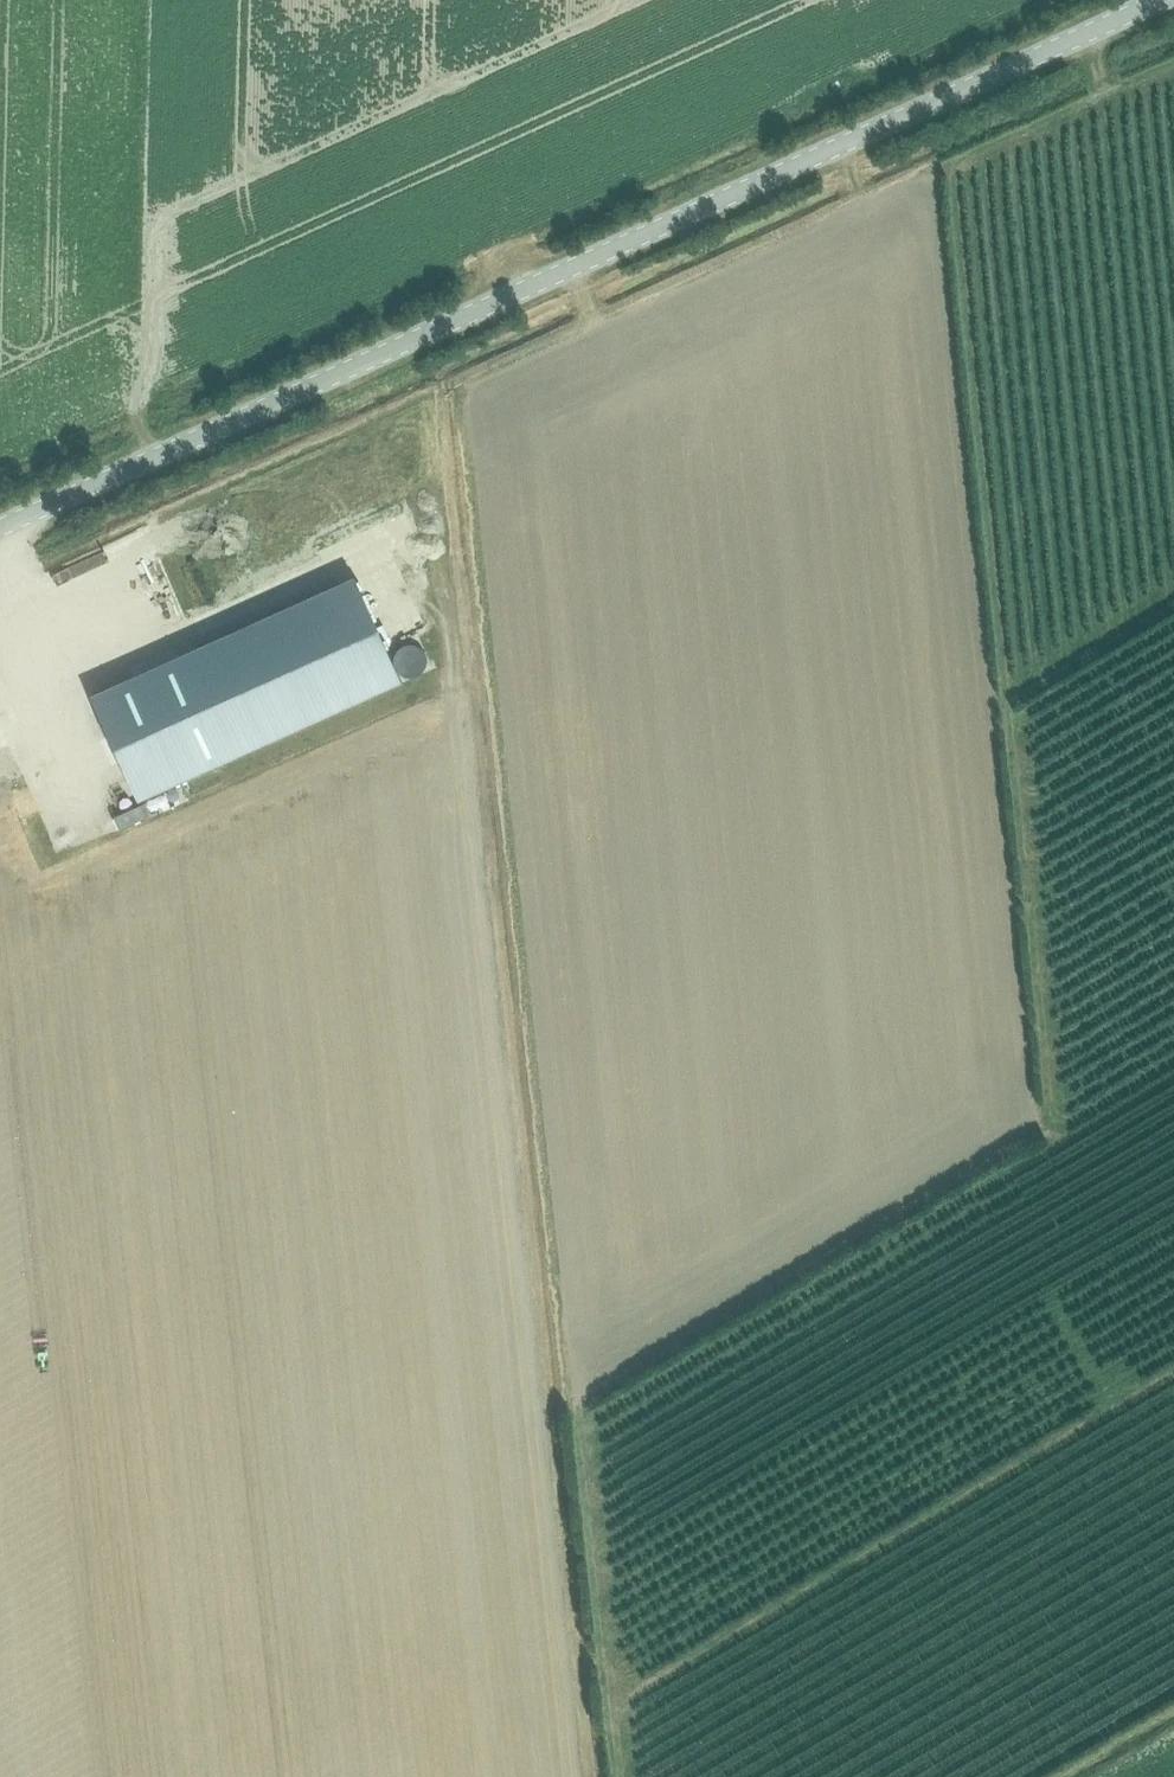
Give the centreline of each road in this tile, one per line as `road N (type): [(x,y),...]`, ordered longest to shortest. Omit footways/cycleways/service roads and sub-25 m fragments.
road 1 (tertiary): [(0,527),(1160,0)]

